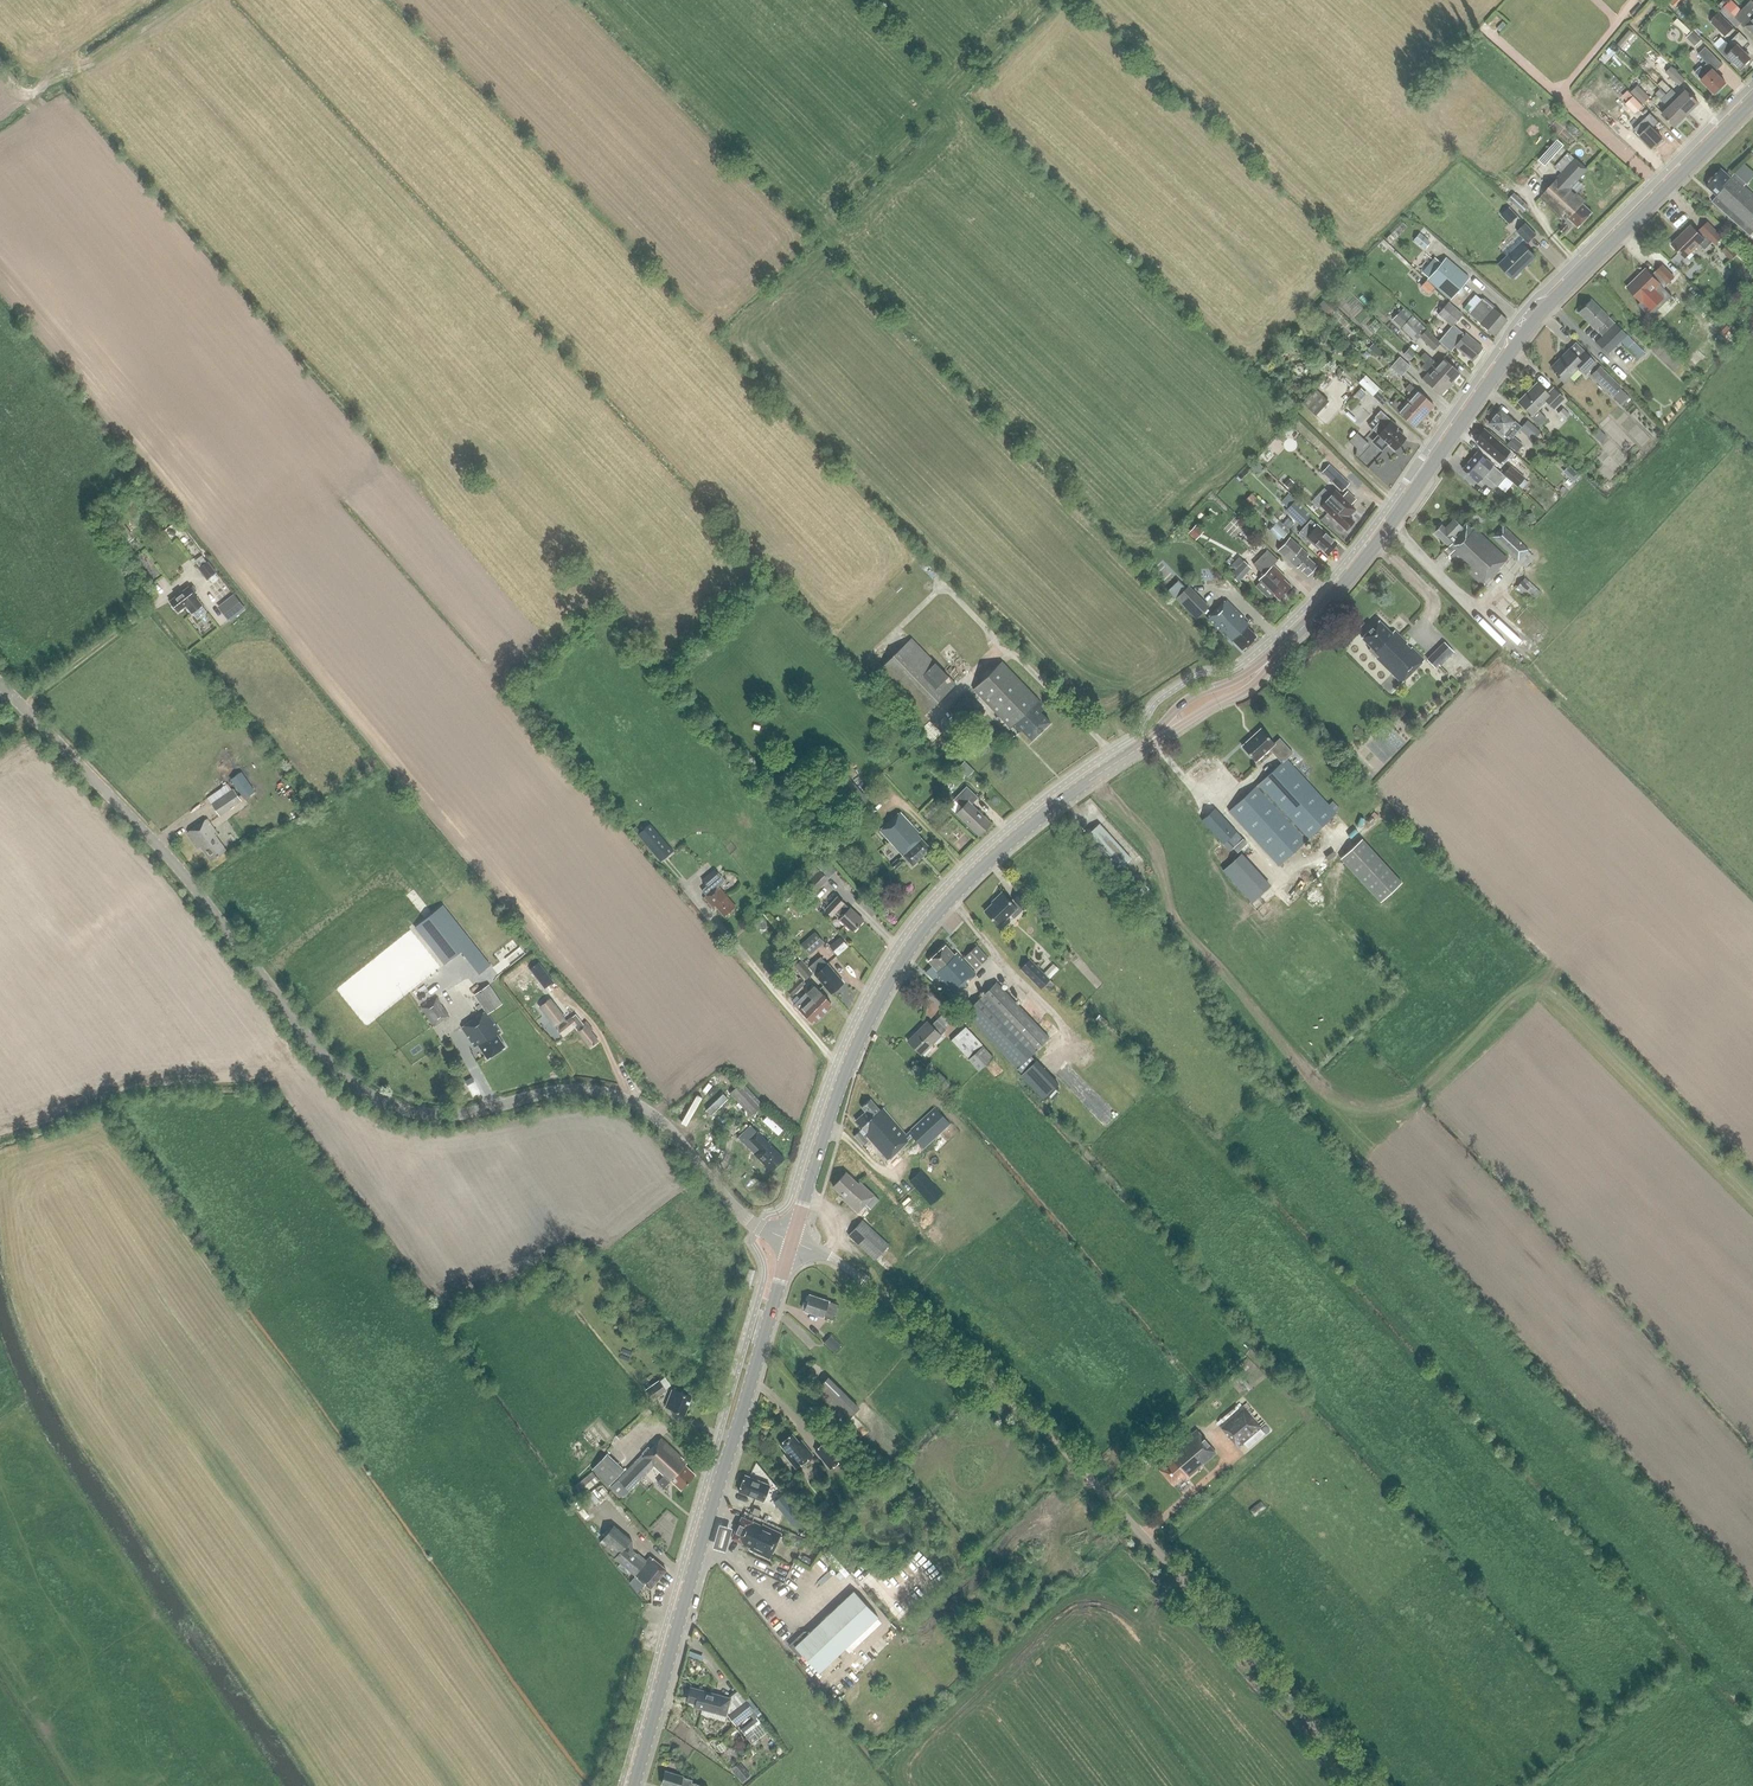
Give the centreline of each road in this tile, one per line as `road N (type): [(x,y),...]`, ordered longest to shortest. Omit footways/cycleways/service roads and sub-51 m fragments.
road 1 (tertiary): [(792,1242),(744,1217),(663,1121),(612,1092),(426,1115),(383,1103),(341,1077),(212,910),(0,687)]
road 2 (unclassified): [(1368,1785),(1027,1418),(852,1270),(792,1242)]
road 3 (secondary): [(1259,670),(1362,562),(1533,323),(1752,101)]
road 4 (secondary): [(792,1242),(849,1065),(916,940),(1007,843),(1160,733)]
road 5 (secondary): [(634,1785),(792,1242)]
road 6 (track): [(20,707),(158,604)]
road 7 (secondary): [(1160,733),(1250,688),(1259,670)]
road 8 (secondary): [(1259,670),(1194,696),(1160,733)]

